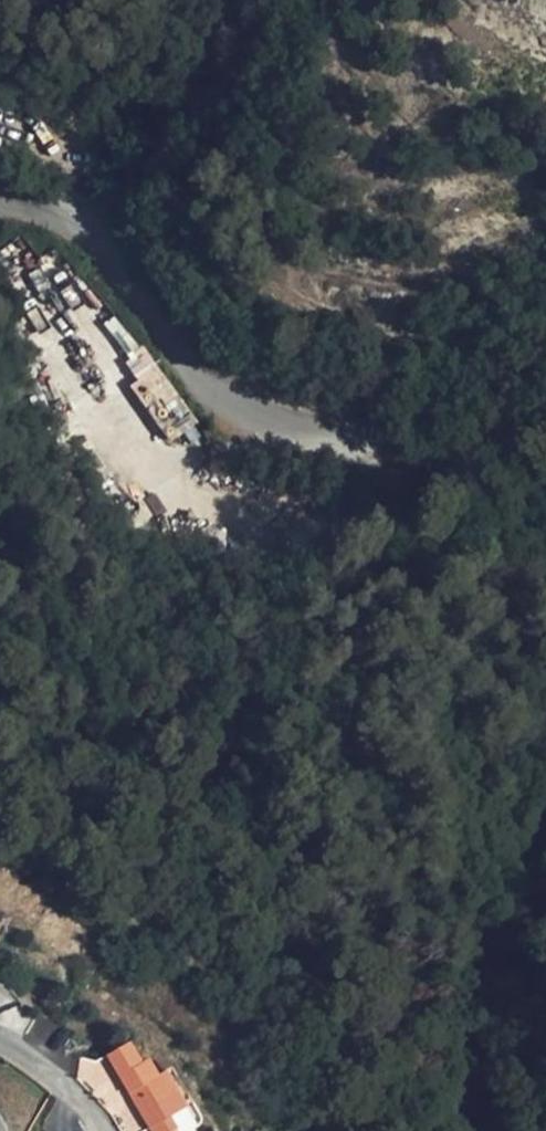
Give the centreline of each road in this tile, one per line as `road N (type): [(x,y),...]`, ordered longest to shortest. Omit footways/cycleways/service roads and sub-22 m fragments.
road 1 (residential): [(0,198),(79,219),(216,376),(331,449),(409,449),(507,469),(545,494)]
road 2 (residential): [(0,1037),(79,1095),(107,1130)]

